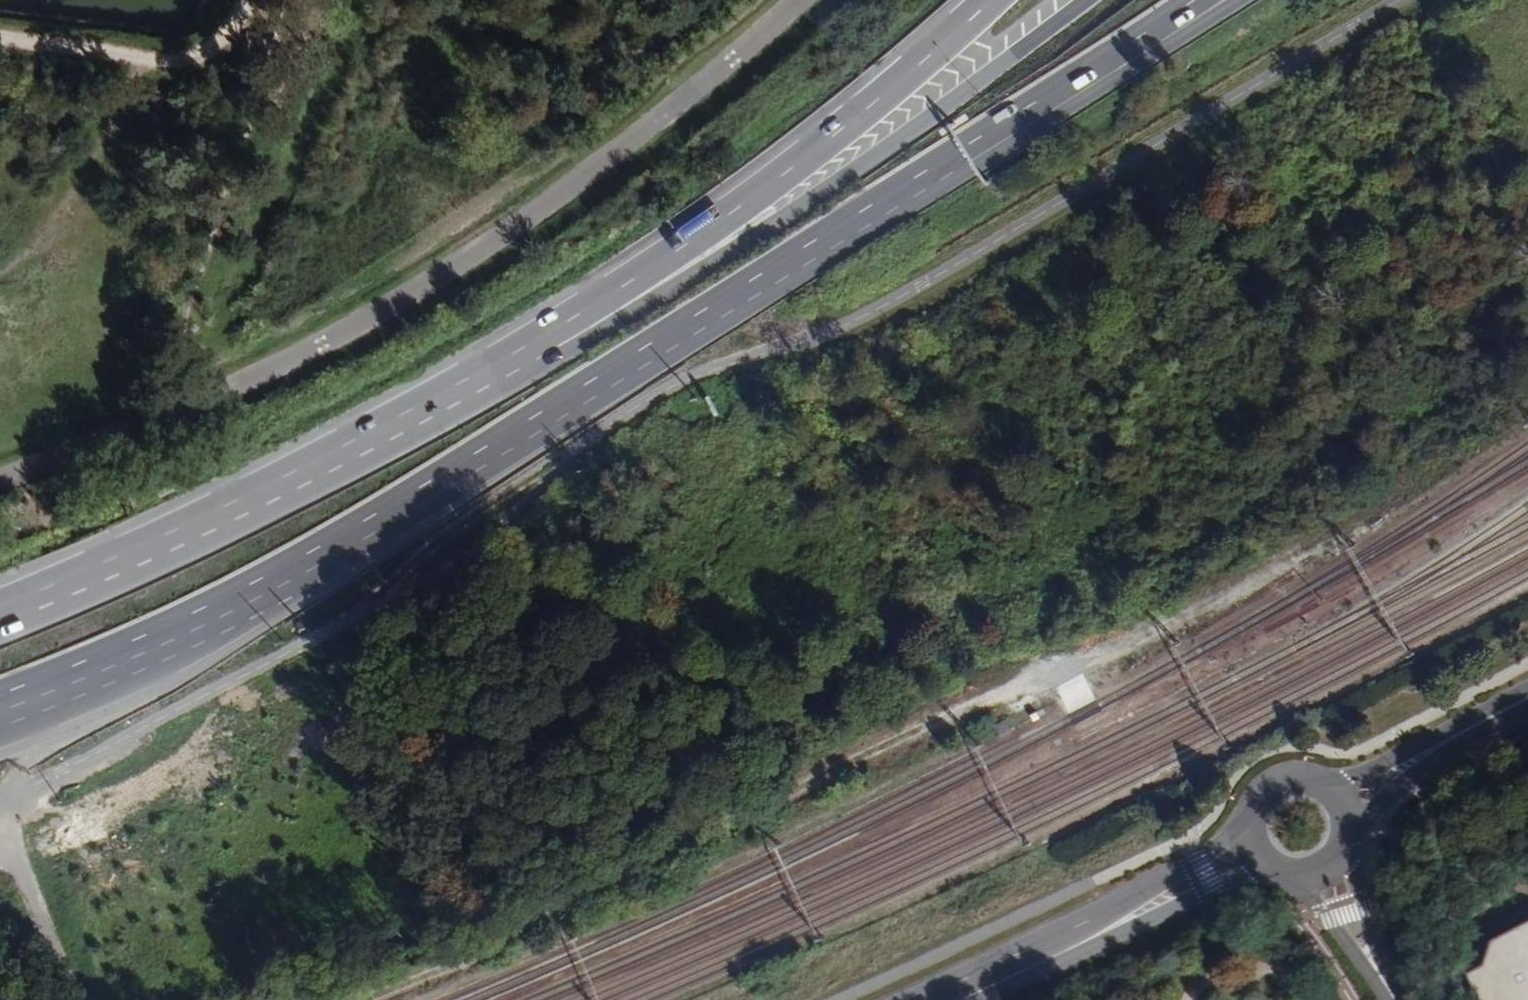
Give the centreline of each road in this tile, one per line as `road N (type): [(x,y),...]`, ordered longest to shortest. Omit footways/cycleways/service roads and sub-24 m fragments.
road 1 (primary): [(0,702),(176,628),(369,527),(935,177)]
road 2 (track): [(1311,562),(833,770),(570,895),(497,940),(359,999)]
road 3 (unclassified): [(795,0),(682,98),(422,285),(190,404),(0,478)]
road 4 (primary): [(1087,0),(795,210),(494,378)]
road 5 (motorway): [(981,0),(828,141),(494,378)]
road 6 (primary): [(494,378),(198,532),(0,619)]
road 7 (secondary): [(1248,828),(1015,953),(910,999)]
road 8 (primary): [(935,177),(1243,0)]
road 9 (motorway): [(935,177),(1193,0)]
road 10 (track): [(269,0),(198,60),(142,62),(0,43)]
road 11 (secondary): [(1009,999),(1264,864)]
road 12 (secondary): [(1347,835),(1466,728)]
road 13 (residential): [(1386,999),(1343,849)]
road 14 (secondary): [(1466,728),(1321,784)]
road 15 (residential): [(1289,877),(1380,999)]

